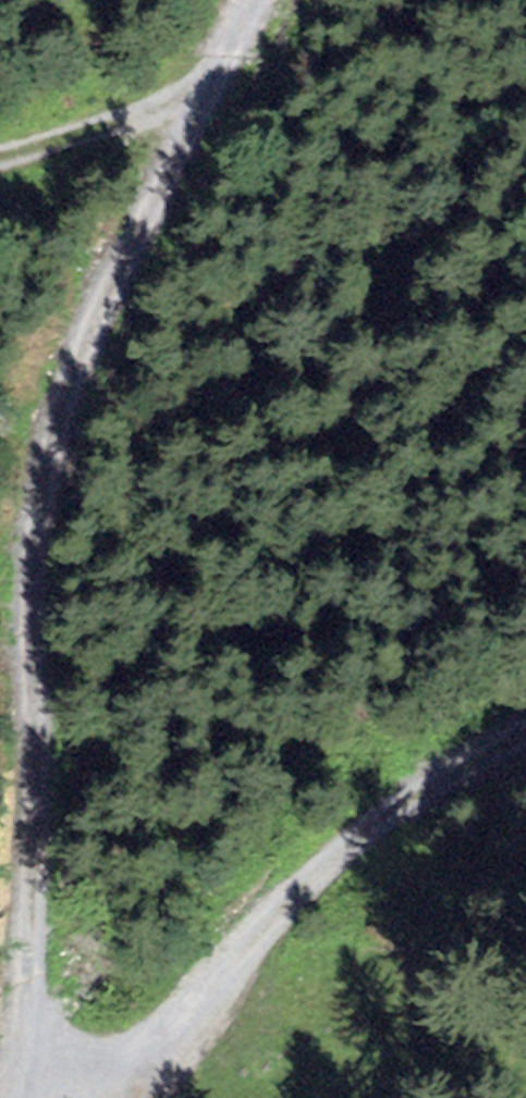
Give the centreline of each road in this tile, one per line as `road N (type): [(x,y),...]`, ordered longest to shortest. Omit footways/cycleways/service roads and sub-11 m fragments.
road 1 (track): [(36,1097),(38,505),(248,0)]
road 2 (track): [(41,1097),(177,1042),(452,782),(525,730)]
road 3 (track): [(0,155),(208,100)]

